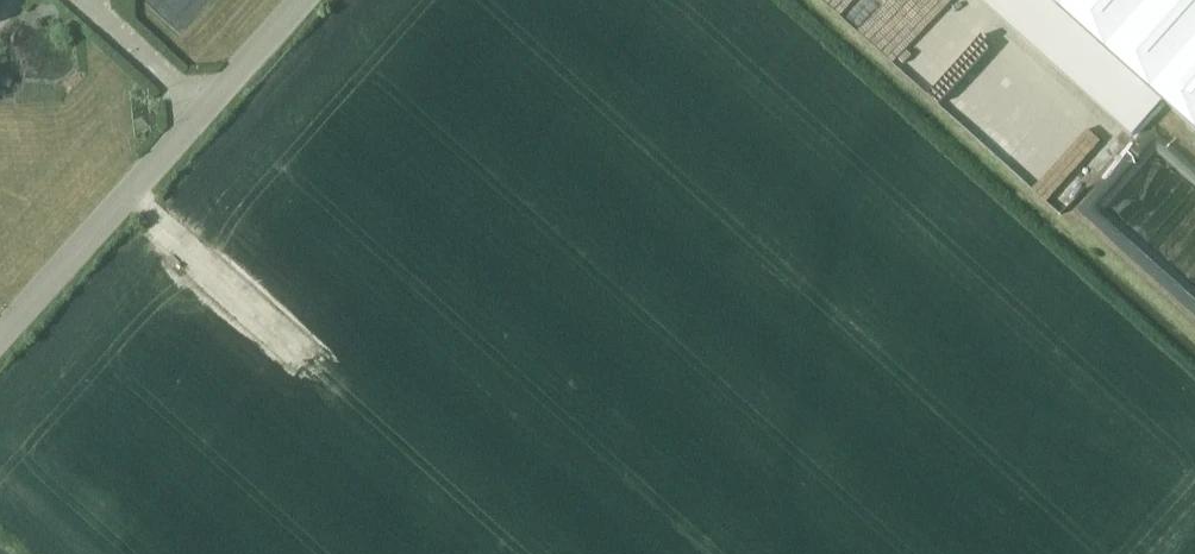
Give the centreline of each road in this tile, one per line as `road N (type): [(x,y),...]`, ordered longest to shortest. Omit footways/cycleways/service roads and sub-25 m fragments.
road 1 (unclassified): [(0,340),(302,0)]

